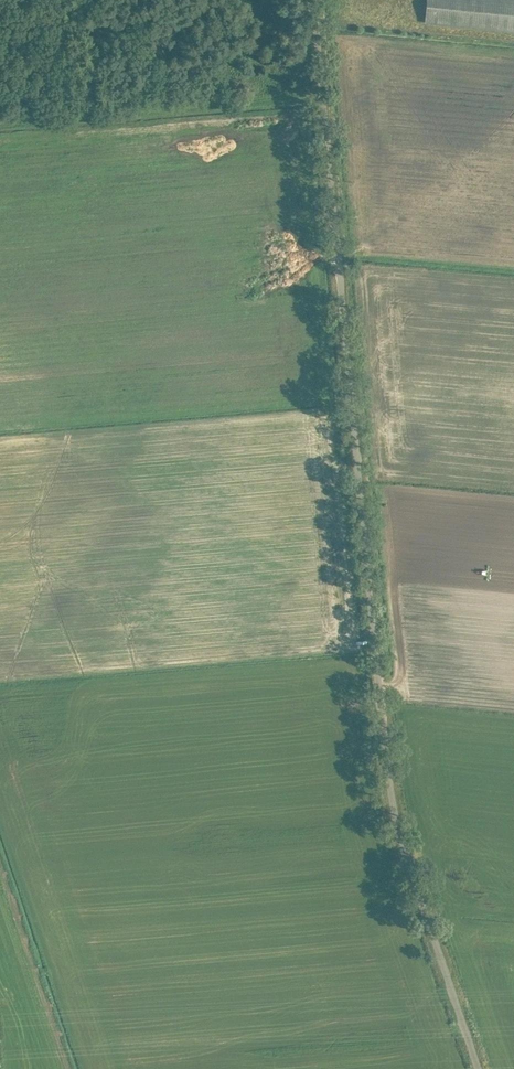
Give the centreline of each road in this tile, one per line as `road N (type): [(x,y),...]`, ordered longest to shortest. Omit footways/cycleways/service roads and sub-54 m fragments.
road 1 (unclassified): [(481,1068),(403,848),(387,775),(309,0)]

